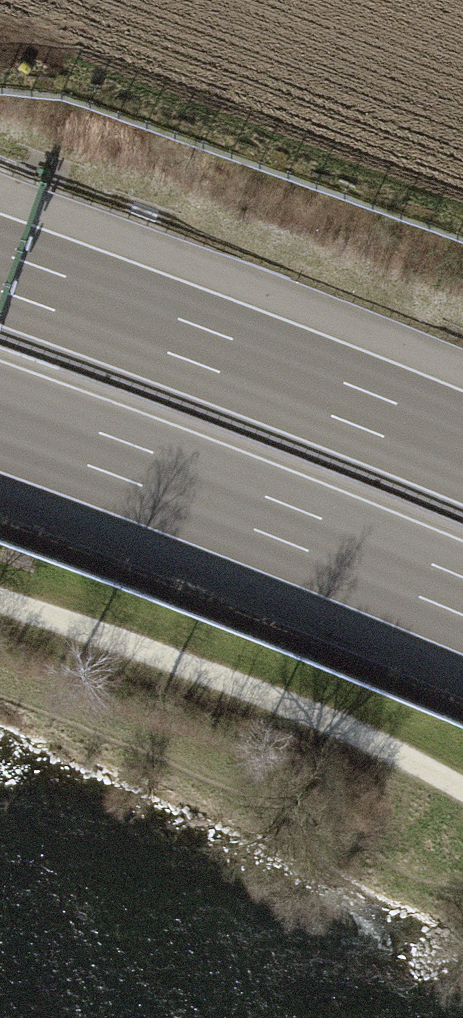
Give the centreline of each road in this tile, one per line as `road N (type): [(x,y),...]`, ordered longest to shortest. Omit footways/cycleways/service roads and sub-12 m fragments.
road 1 (track): [(0,603),(309,710),(462,790)]
road 2 (motorway): [(0,416),(462,598)]
road 3 (motorway): [(462,452),(0,272)]

